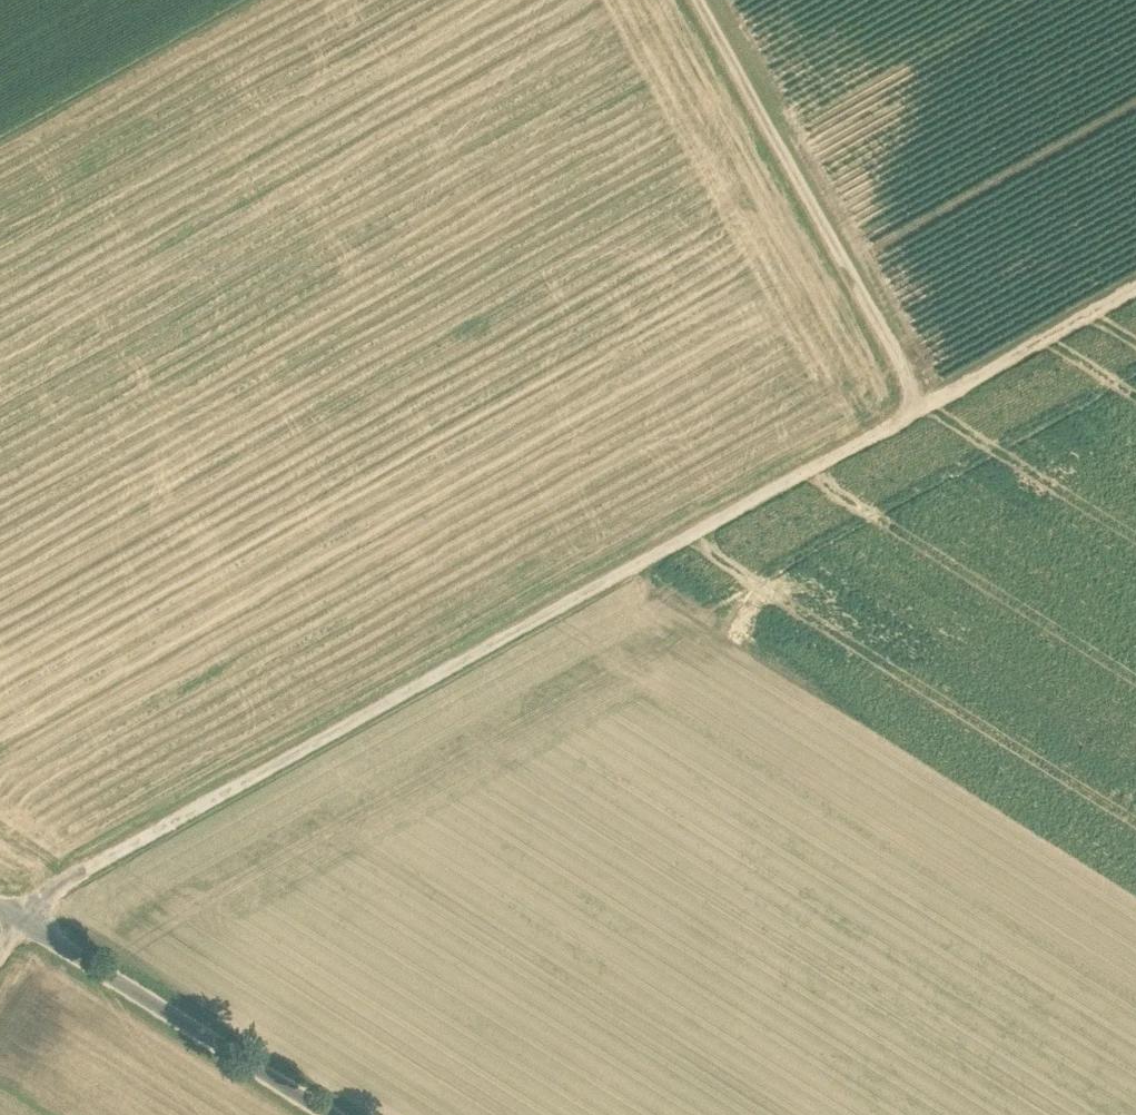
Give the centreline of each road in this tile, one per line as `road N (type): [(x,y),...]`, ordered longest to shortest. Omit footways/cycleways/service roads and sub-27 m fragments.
road 1 (track): [(0,965),(58,899),(1135,297)]
road 2 (track): [(923,417),(696,0)]
road 3 (track): [(316,1114),(0,920)]

